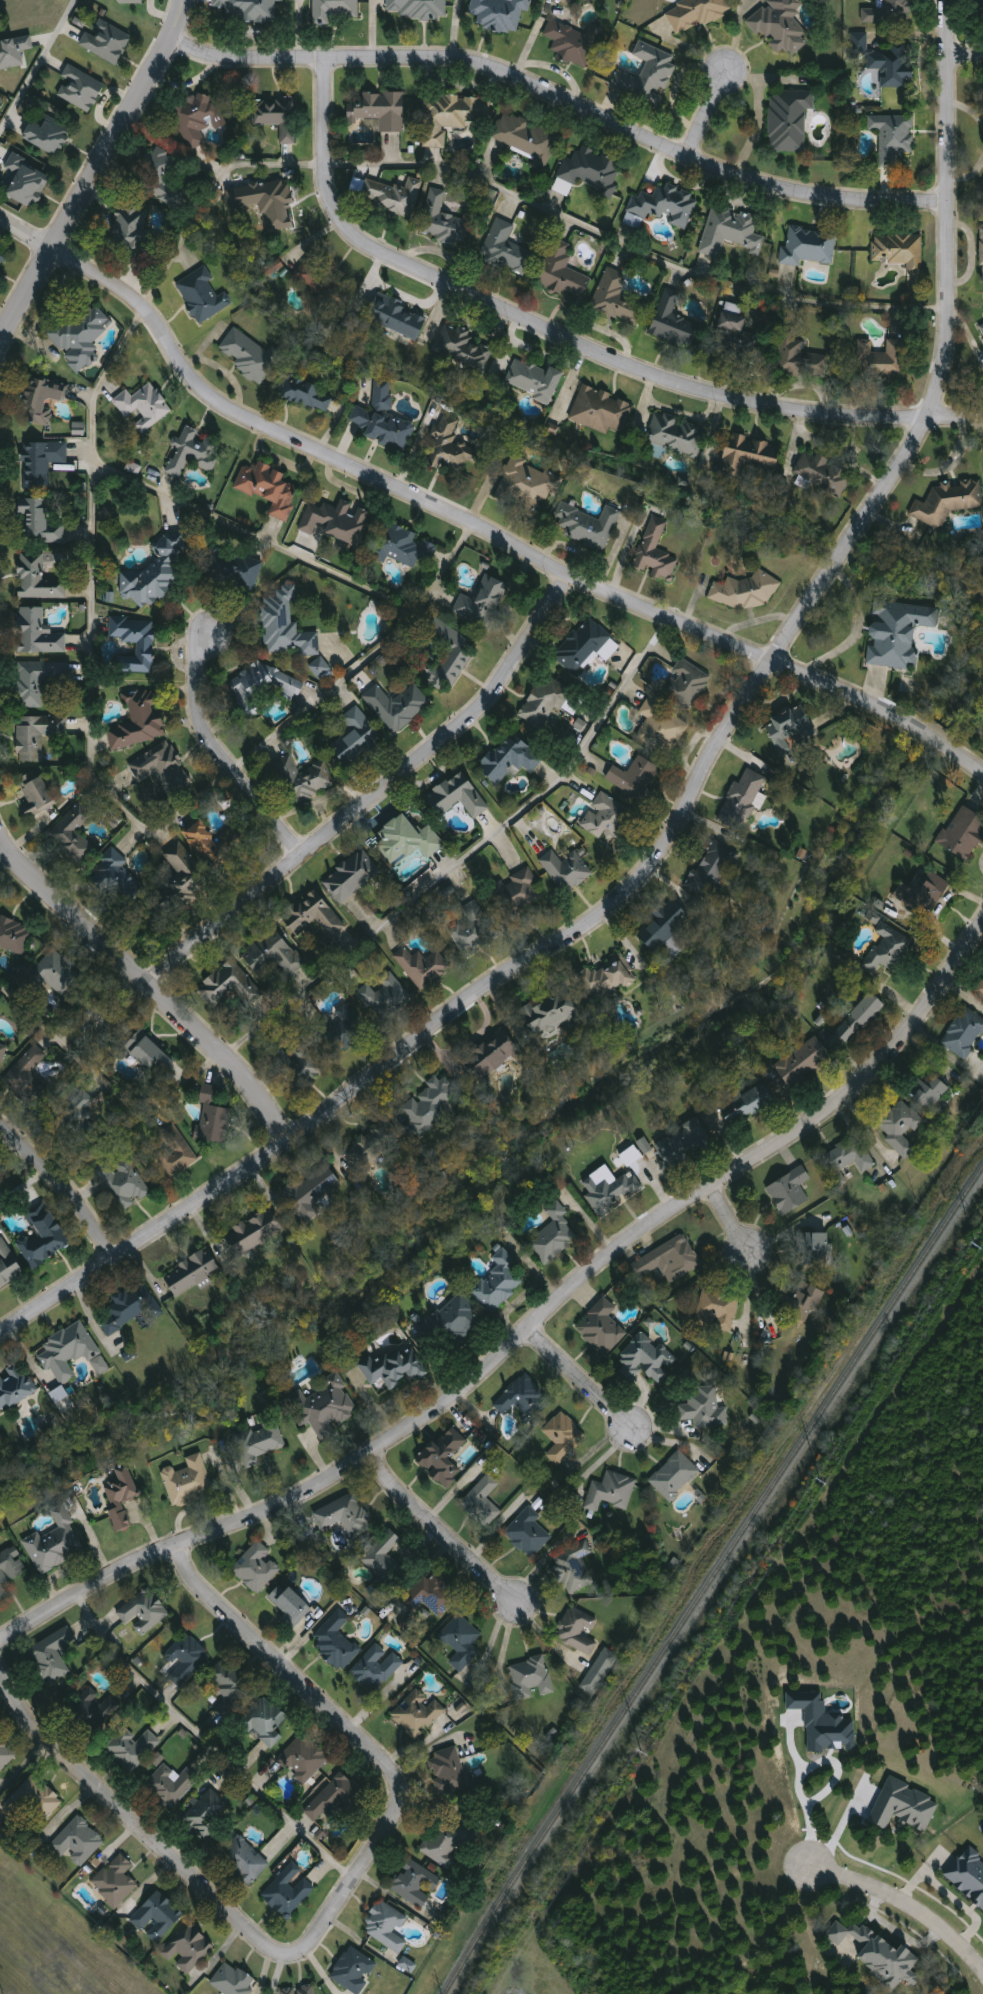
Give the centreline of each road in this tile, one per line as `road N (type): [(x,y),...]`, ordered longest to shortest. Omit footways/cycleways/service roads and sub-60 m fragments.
road 1 (residential): [(0,1333),(315,1125),(463,1006),(617,908),(658,863),(769,660),(925,420),(940,380),(948,336),(948,0)]
road 2 (residential): [(0,1638),(97,1580),(314,1486),(458,1394),(618,1245),(840,1099),(908,1024),(982,917)]
road 3 (residential): [(982,772),(885,710),(565,573),(210,399),(126,293),(50,248)]
road 4 (residential): [(0,1674),(30,1724),(262,1945),(278,1954),(307,1948),(389,1824),(397,1778),(386,1757),(205,1595),(175,1545)]
road 5 (residential): [(982,415),(802,414),(691,390),(357,241),(335,214),(325,181),(323,58)]
road 6 (residential): [(168,40),(220,59),(448,57),(741,179),(835,200),(946,205)]
road 7 (residential): [(141,984),(485,703),(565,573)]
road 8 (residential): [(287,1143),(234,1067),(0,842)]
road 9 (residential): [(0,339),(168,40)]
road 10 (residential): [(301,855),(197,719),(195,678),(208,628)]
road 11 (residential): [(369,1452),(398,1495),(517,1608)]
road 12 (residential): [(982,1956),(940,1910),(802,1859)]
road 13 (residential): [(0,1125),(71,1193),(114,1257)]
road 14 (residential): [(526,1329),(634,1433)]

